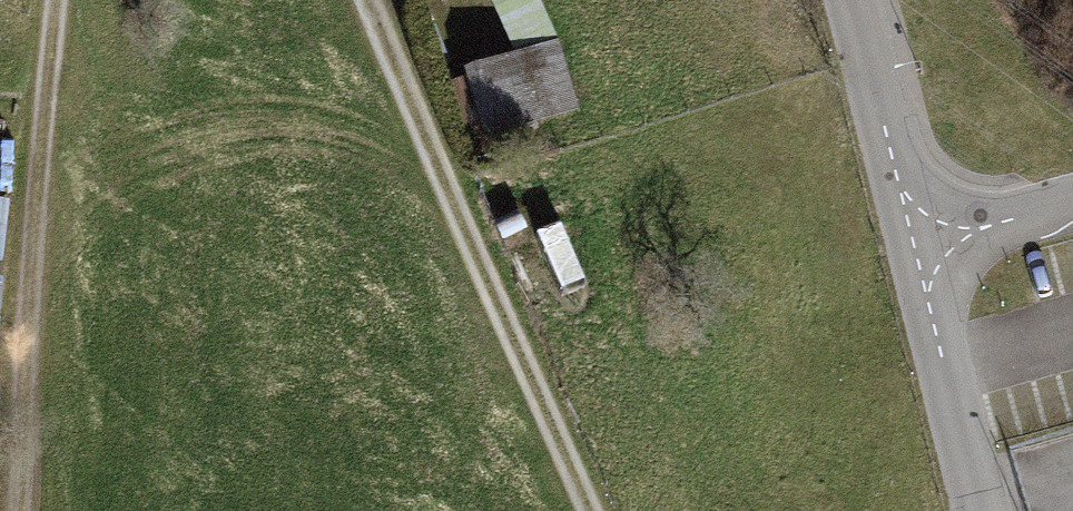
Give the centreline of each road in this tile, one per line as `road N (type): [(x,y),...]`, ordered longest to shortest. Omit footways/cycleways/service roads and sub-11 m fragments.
road 1 (track): [(592,510),(366,0)]
road 2 (track): [(56,0),(0,483)]
road 3 (unclassified): [(989,510),(929,238)]
road 4 (residential): [(929,238),(860,0)]
road 5 (residential): [(1072,209),(929,238)]

